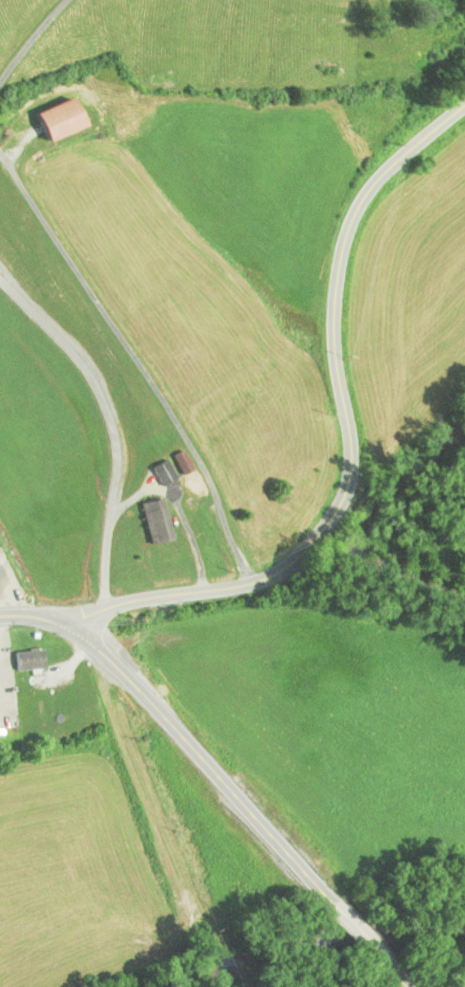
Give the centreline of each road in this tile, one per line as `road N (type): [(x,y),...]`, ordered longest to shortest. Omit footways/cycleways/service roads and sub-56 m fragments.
road 1 (secondary): [(71,631),(90,613),(273,575),(331,521),(351,486),(334,324),(350,224),(391,167),(464,107)]
road 2 (primary): [(0,616),(44,618),(103,655),(323,893)]
road 3 (residential): [(0,278),(86,365),(121,435),(105,610)]

